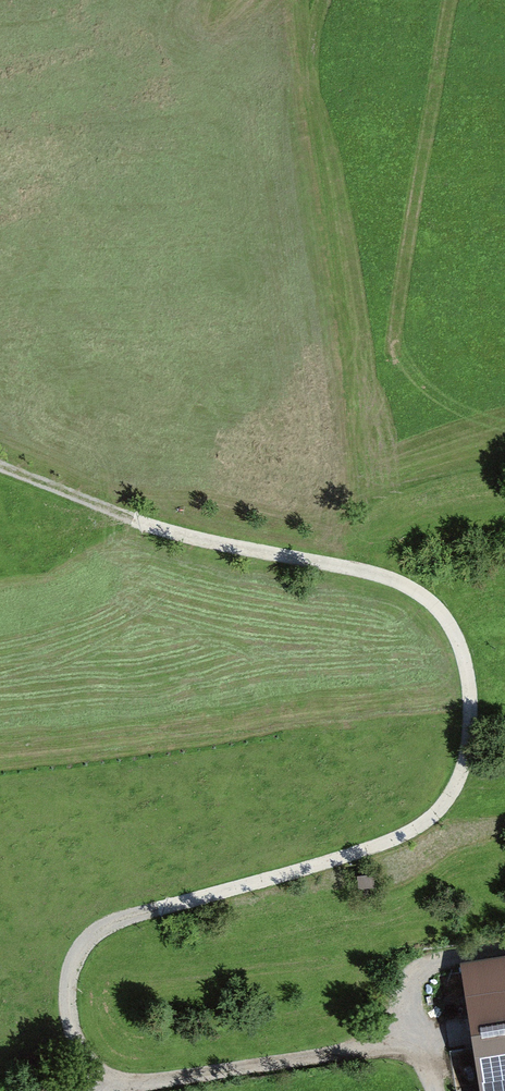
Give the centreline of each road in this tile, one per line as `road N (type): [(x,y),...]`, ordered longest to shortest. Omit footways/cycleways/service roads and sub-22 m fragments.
road 1 (track): [(0,465),(167,525),(383,575),(438,610),(465,666),(465,767),(428,819),(364,852),(130,917),(83,946),(69,975),(68,1006),(102,1090)]
road 2 (track): [(104,1084),(345,1051),(411,1028)]
road 3 (track): [(504,947),(447,959),(415,979),(411,1028),(433,1090)]
road 4 (track): [(317,560),(462,477),(504,471)]

